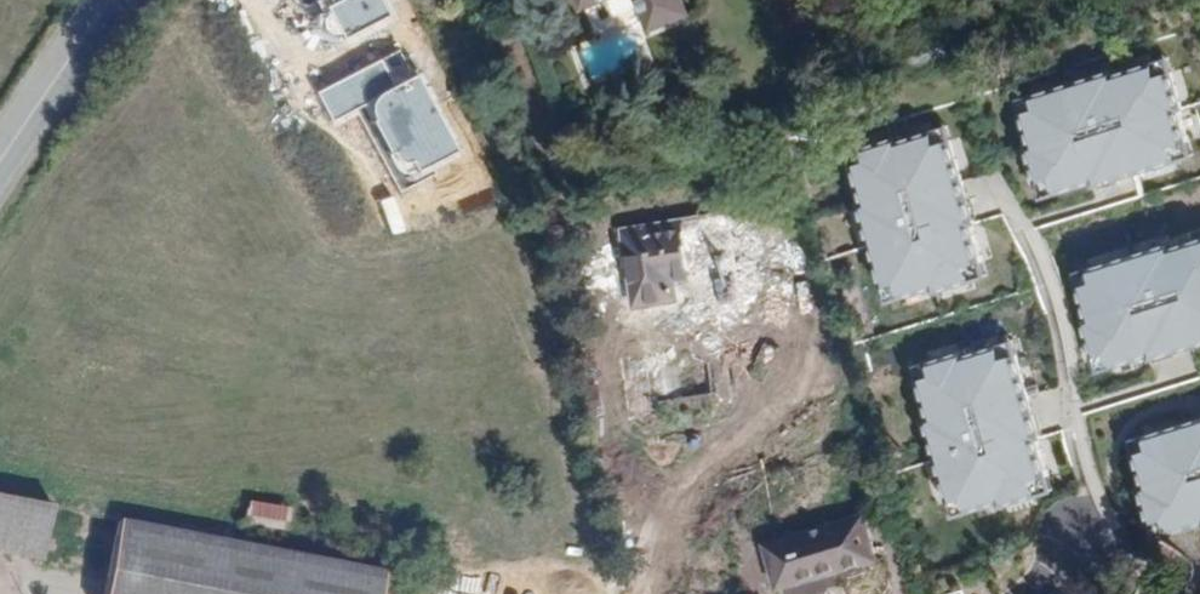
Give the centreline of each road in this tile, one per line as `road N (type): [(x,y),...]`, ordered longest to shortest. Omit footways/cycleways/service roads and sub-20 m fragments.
road 1 (tertiary): [(110,0),(0,161)]

